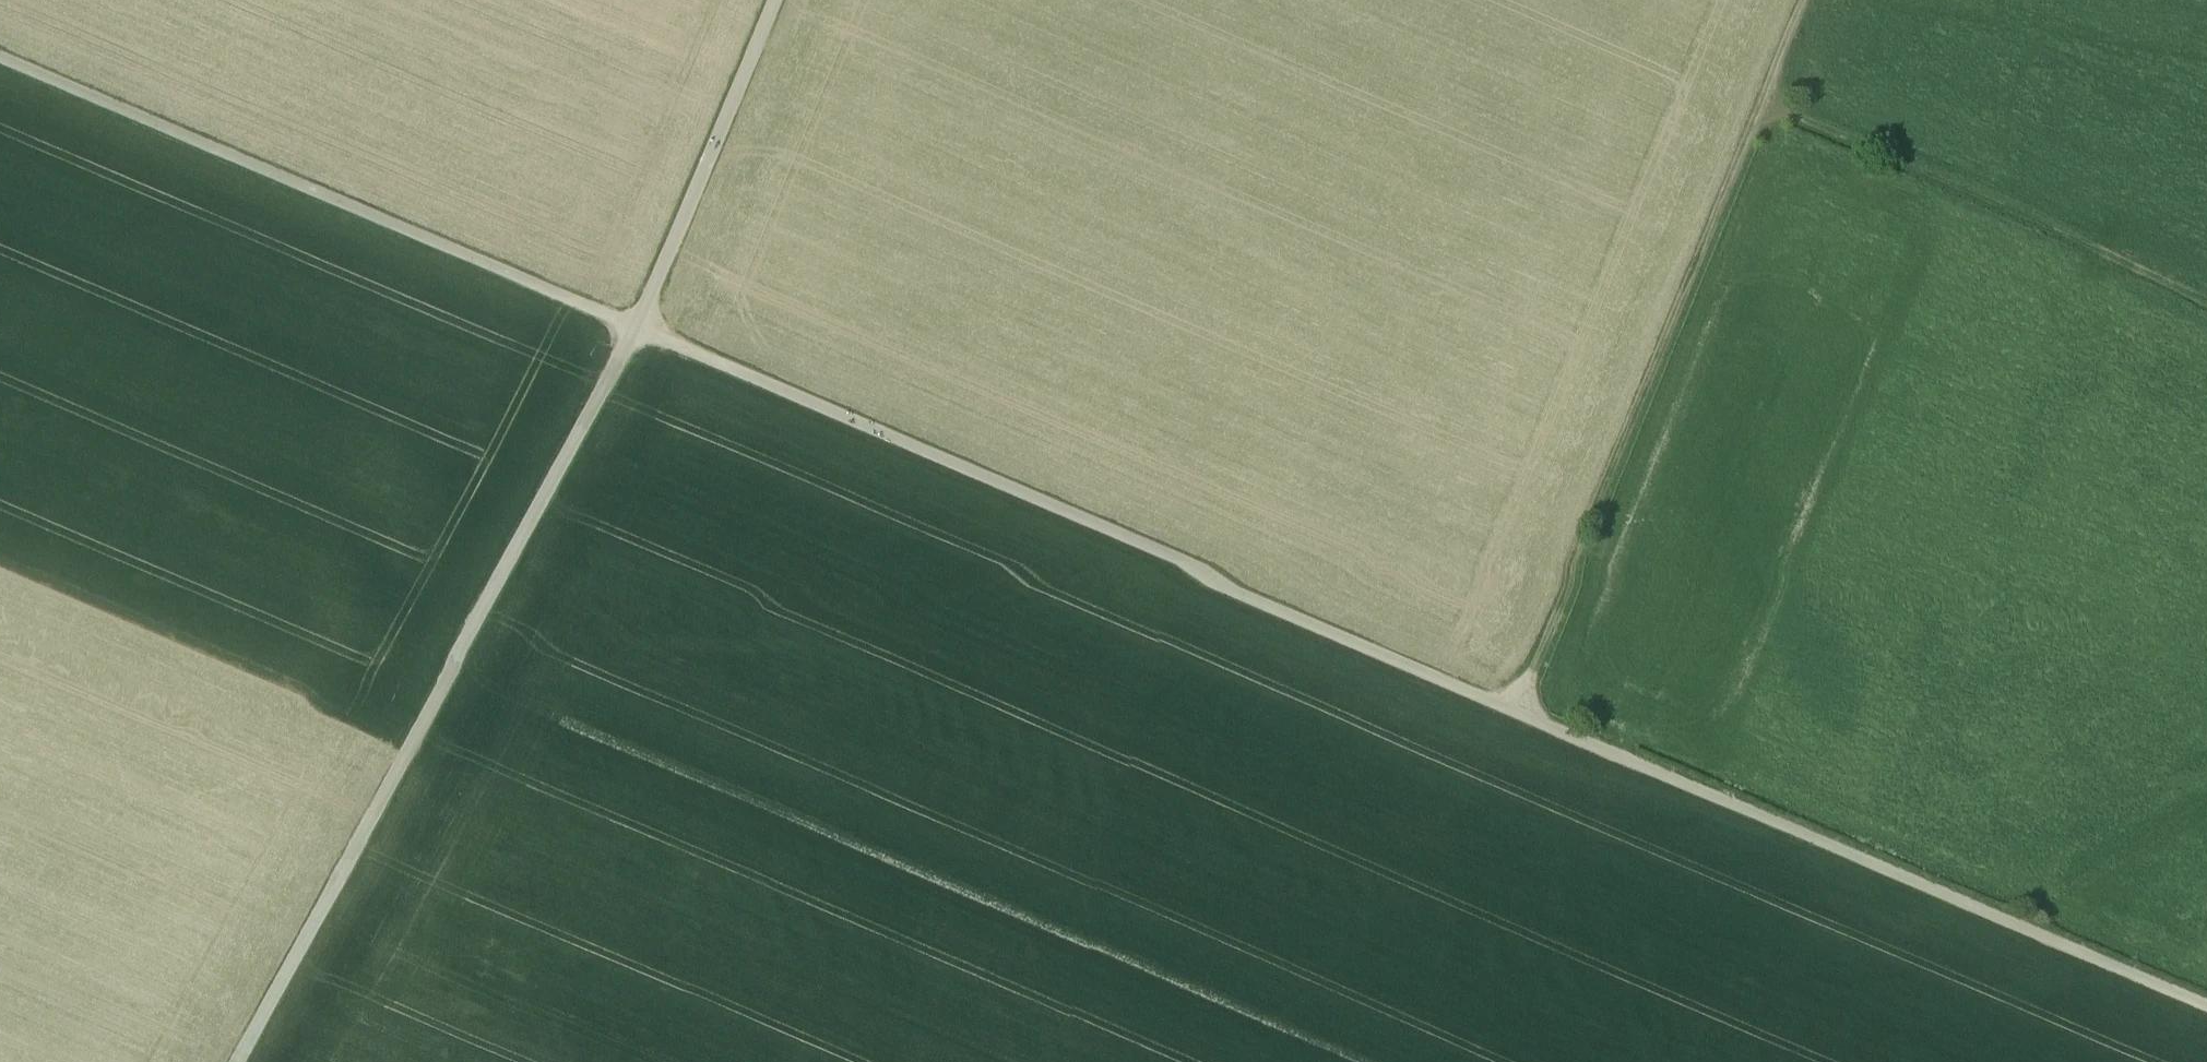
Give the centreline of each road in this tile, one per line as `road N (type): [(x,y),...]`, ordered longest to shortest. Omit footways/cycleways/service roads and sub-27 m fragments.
road 1 (track): [(637,328),(2206,999)]
road 2 (track): [(242,1061),(637,328)]
road 3 (track): [(1508,702),(1808,0)]
road 4 (track): [(0,55),(637,328)]
road 5 (track): [(2206,307),(1766,105)]
road 6 (track): [(637,328),(777,0)]

